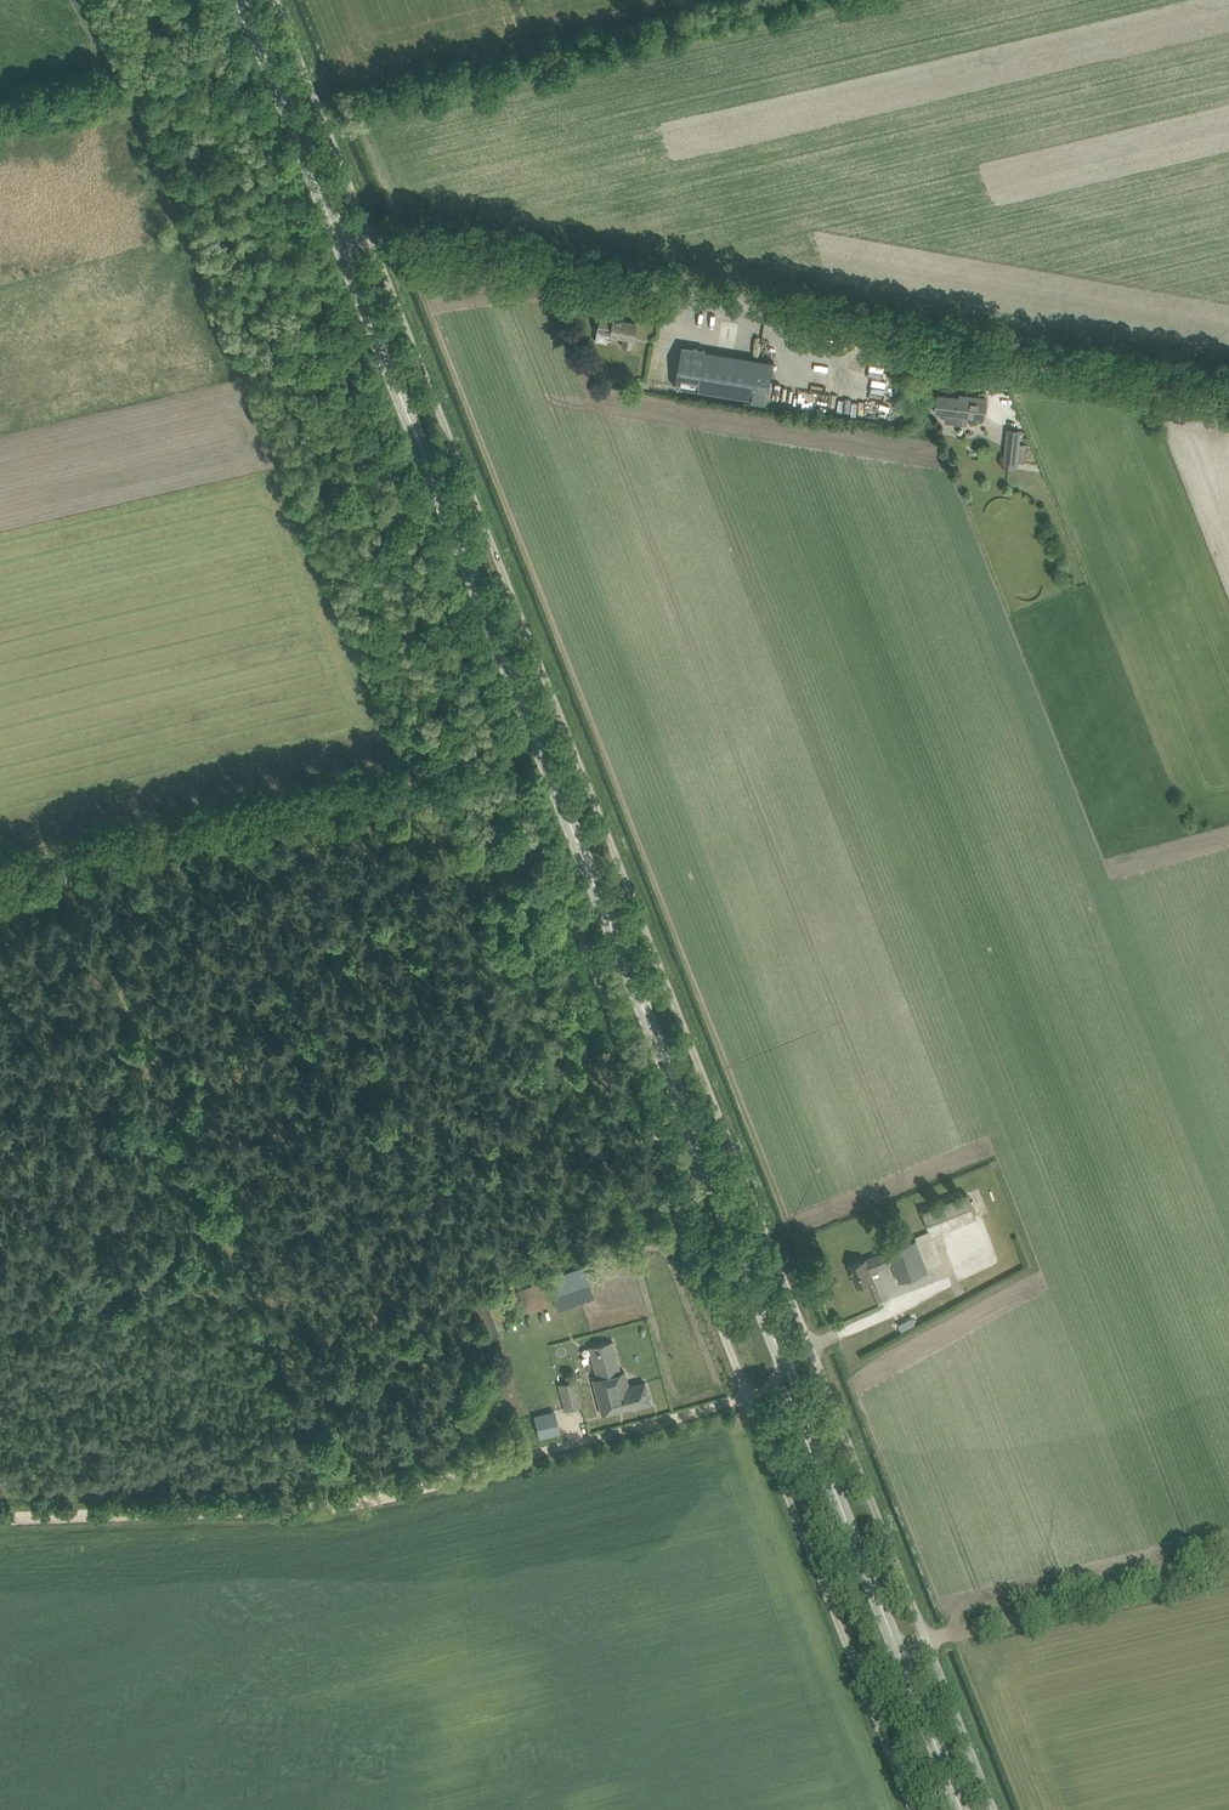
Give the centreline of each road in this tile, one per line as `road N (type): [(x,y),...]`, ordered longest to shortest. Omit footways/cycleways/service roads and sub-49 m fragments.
road 1 (unclassified): [(746,1397),(676,1217),(656,1122),(307,239)]
road 2 (primary): [(788,1374),(338,235)]
road 3 (unclassified): [(818,1358),(372,241)]
road 4 (unclassified): [(1228,390),(372,241)]
road 5 (track): [(0,1515),(347,1509),(746,1397)]
road 6 (track): [(0,863),(506,743)]
road 7 (track): [(1228,1571),(930,1641)]
road 8 (unclassified): [(930,1641),(818,1358)]
road 9 (primary): [(898,1649),(788,1374)]
road 10 (unclassified): [(850,1662),(746,1397)]
road 11 (track): [(85,843),(184,1100)]
road 12 (unclassified): [(372,241),(276,0)]
road 13 (unclassified): [(307,239),(212,0)]
road 14 (primary): [(338,235),(243,0)]
road 15 (unclassified): [(993,1809),(930,1641)]
road 16 (primary): [(962,1809),(898,1649)]
road 17 (unclassified): [(850,1662),(910,1809)]

